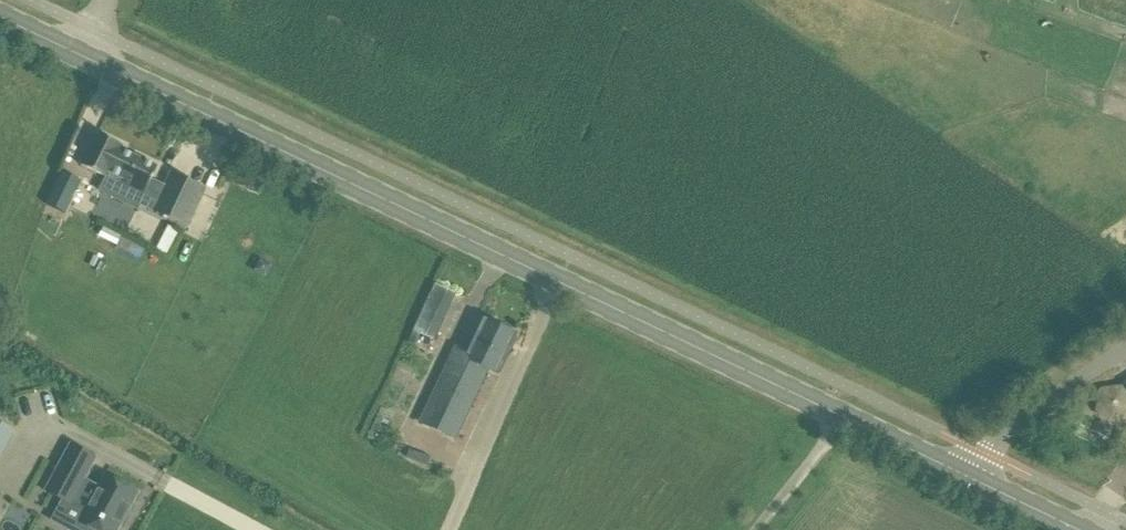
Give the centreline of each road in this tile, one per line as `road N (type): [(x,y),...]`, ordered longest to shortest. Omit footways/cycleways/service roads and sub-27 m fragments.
road 1 (secondary): [(967,477),(0,20)]
road 2 (unclassified): [(967,477),(1013,428),(1125,348)]
road 3 (secondary): [(1078,529),(967,477)]

